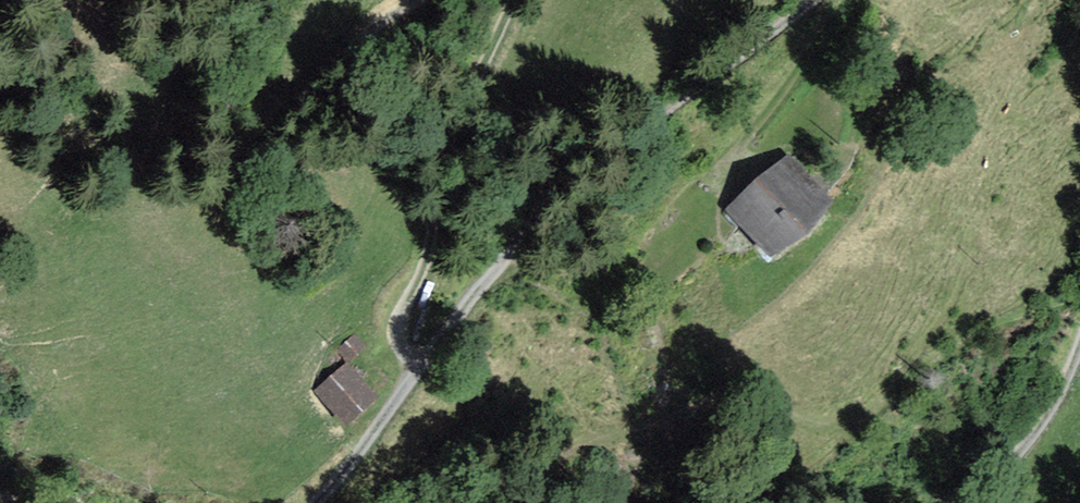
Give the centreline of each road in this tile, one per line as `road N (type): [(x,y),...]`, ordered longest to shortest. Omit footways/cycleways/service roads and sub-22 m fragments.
road 1 (track): [(816,0),(641,122),(564,188),(461,307),(320,502)]
road 2 (track): [(425,356),(403,350),(396,327),(423,269),(431,195),(514,0)]
road 3 (track): [(414,0),(368,31),(300,103),(274,108),(261,95),(282,25),(281,0)]
road 4 (track): [(852,0),(734,160)]
road 5 (track): [(1079,340),(1060,392),(983,502)]

